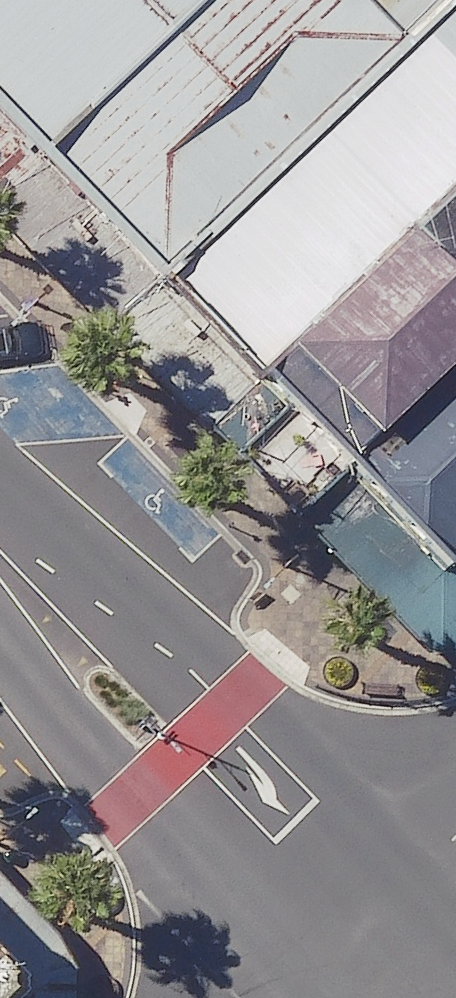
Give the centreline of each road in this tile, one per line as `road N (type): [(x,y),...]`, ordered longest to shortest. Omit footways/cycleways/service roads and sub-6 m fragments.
road 1 (tertiary): [(359,930),(0,547)]
road 2 (unclassified): [(359,930),(455,836)]

